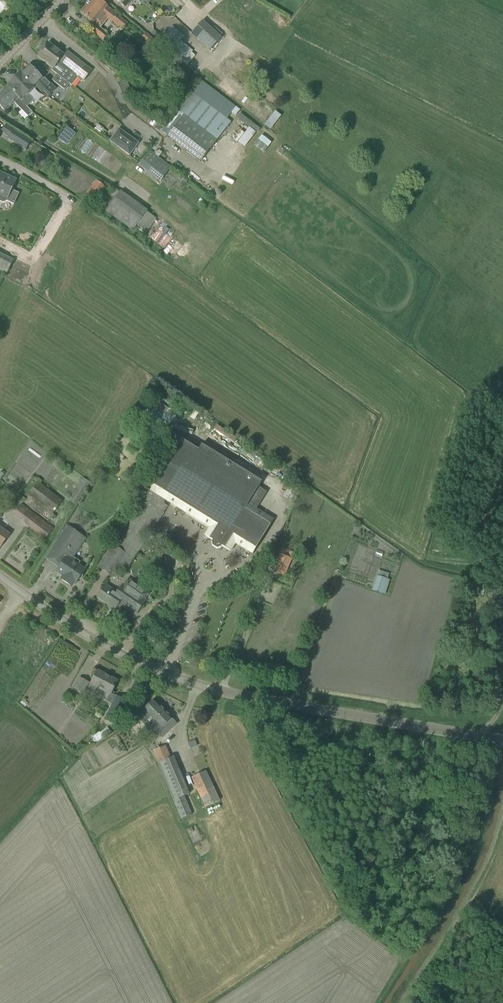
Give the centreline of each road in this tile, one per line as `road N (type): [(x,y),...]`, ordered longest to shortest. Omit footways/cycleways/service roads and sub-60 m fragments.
road 1 (unclassified): [(502,741),(165,674),(82,636),(0,579)]
road 2 (track): [(502,825),(406,1002)]
road 3 (track): [(502,604),(499,708),(489,739)]

